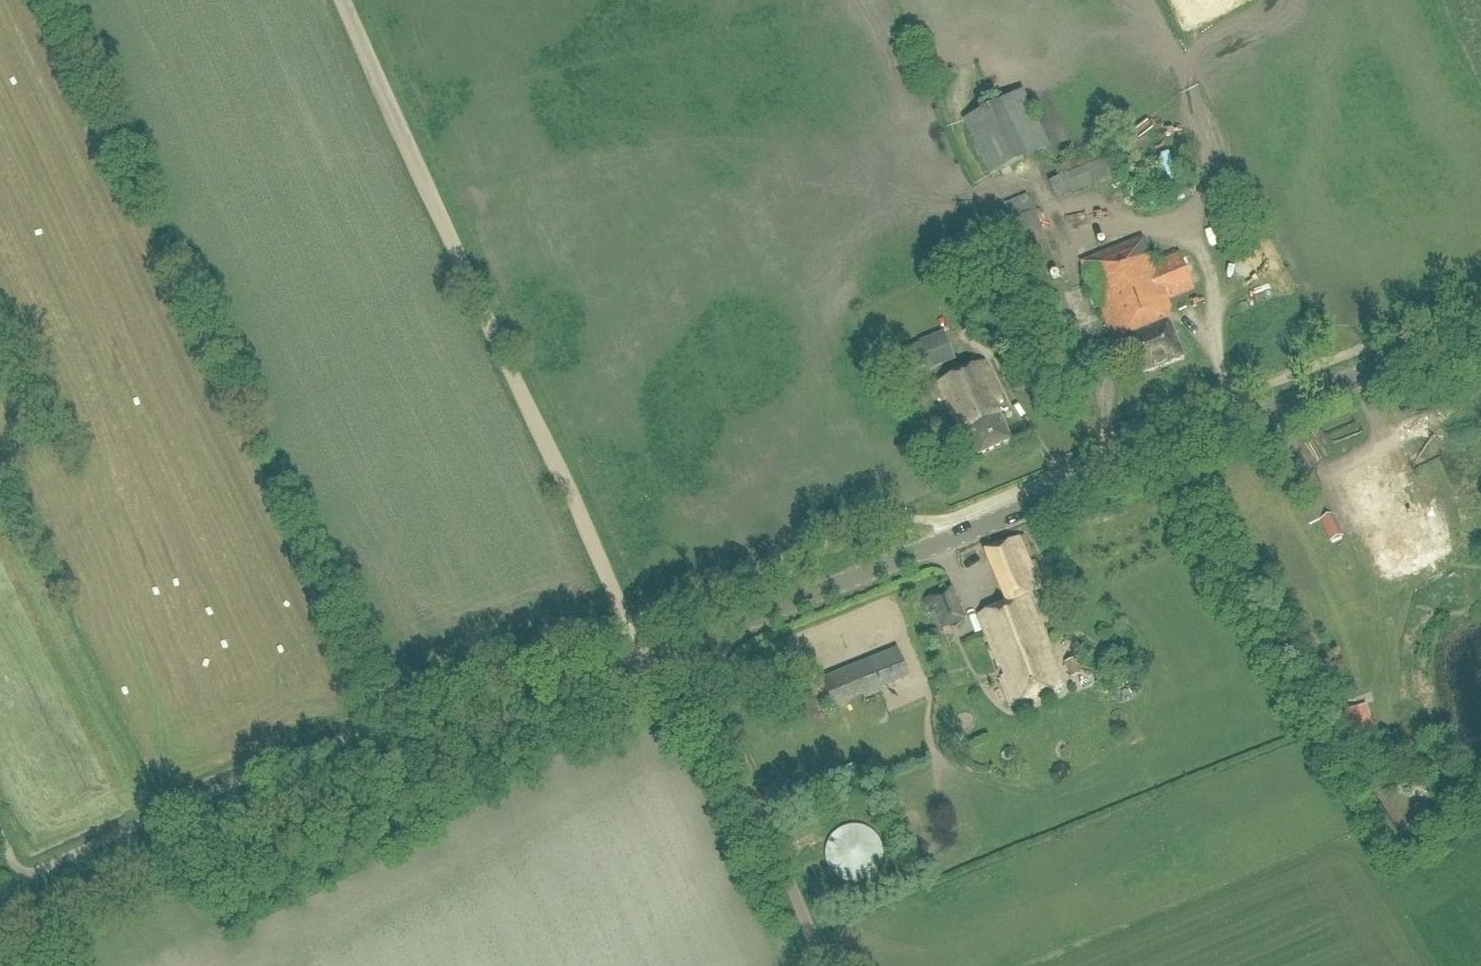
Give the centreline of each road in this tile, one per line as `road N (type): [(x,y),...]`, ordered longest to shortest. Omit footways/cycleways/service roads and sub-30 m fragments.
road 1 (tertiary): [(0,936),(405,761),(1480,330)]

